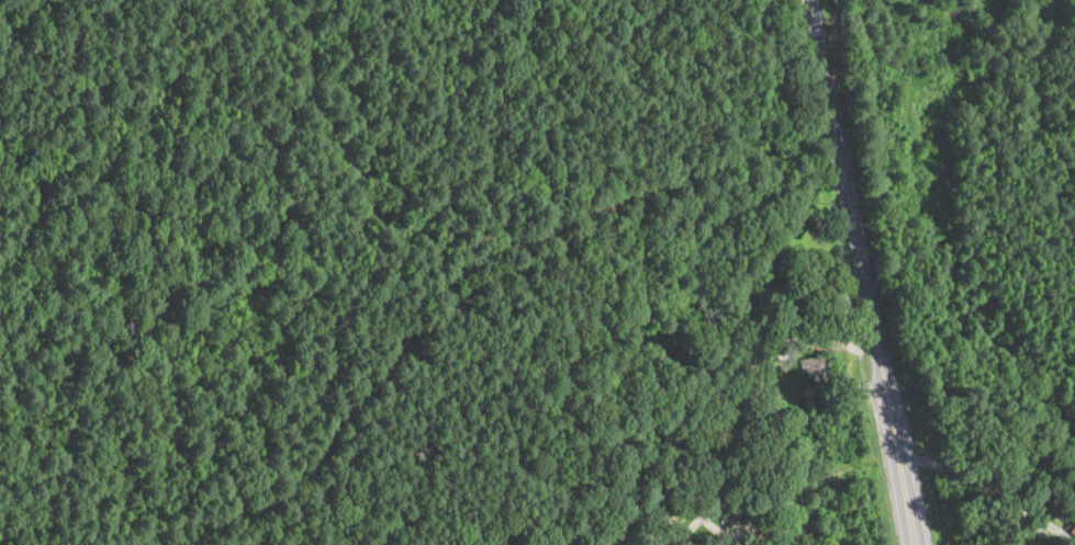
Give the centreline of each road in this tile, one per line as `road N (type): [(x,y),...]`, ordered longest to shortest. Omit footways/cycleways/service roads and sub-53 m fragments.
road 1 (residential): [(903,463),(814,0)]

